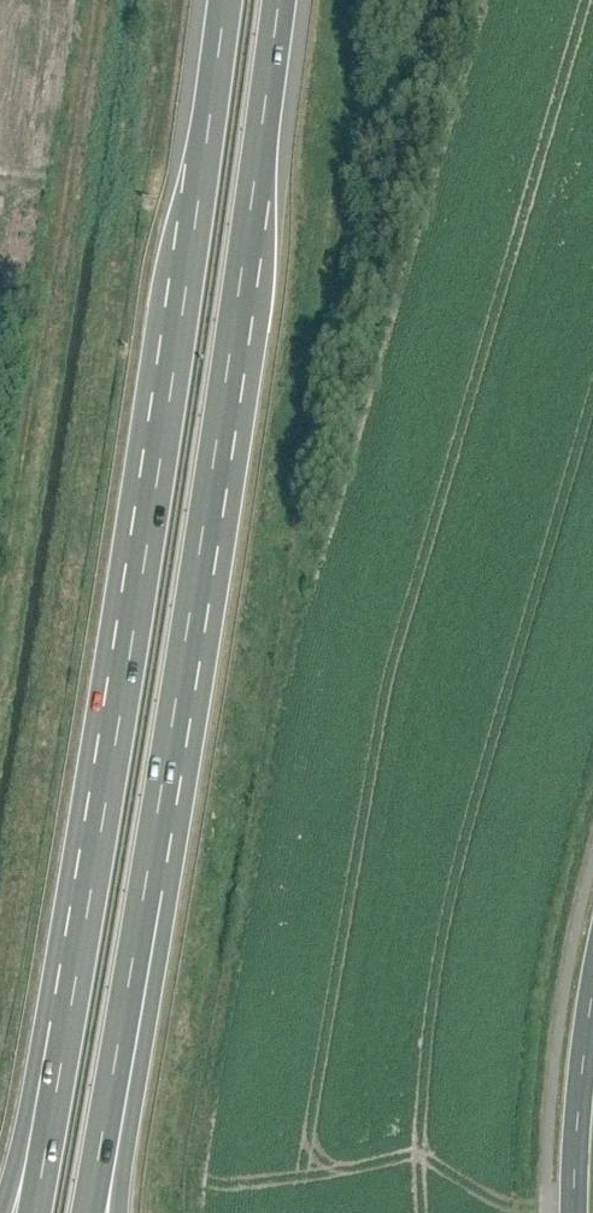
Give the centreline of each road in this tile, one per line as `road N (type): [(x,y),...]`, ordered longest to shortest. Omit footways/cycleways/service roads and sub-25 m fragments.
road 1 (motorway): [(226,0),(146,557),(34,1212)]
road 2 (motorway): [(87,1212),(145,892),(277,0)]
road 3 (tertiary): [(578,1212),(592,986)]

